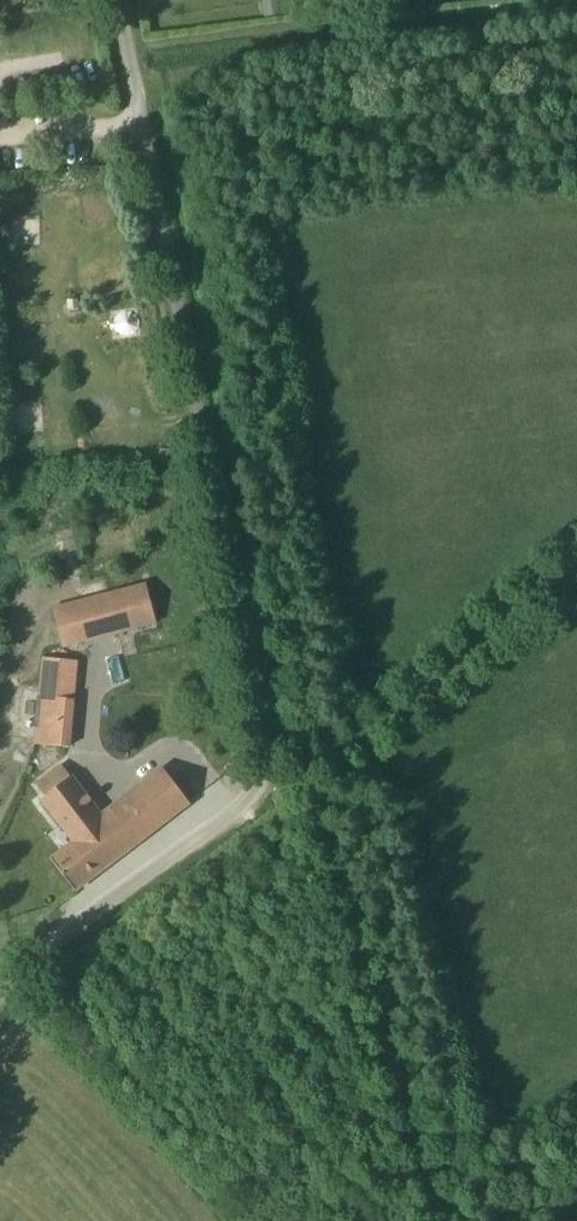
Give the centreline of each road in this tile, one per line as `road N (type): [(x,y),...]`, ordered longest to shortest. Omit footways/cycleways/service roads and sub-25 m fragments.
road 1 (unclassified): [(0,1019),(74,933),(144,868),(255,793),(262,771),(261,728),(119,0)]

